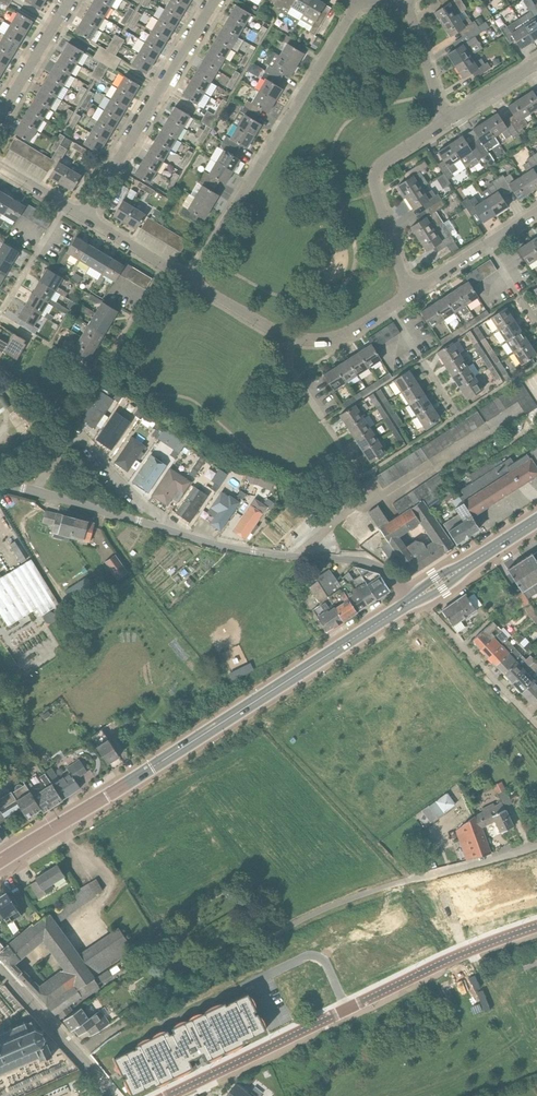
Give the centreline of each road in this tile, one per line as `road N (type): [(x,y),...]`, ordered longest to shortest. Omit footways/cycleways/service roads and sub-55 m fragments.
road 1 (residential): [(79,1053),(329,908),(536,846)]
road 2 (primary): [(0,862),(410,602)]
road 3 (tertiary): [(171,1095),(429,969),(536,926)]
road 4 (residential): [(193,277),(360,0)]
road 5 (residential): [(0,484),(223,546),(303,556)]
road 6 (residential): [(88,214),(215,0)]
road 7 (residential): [(417,290),(373,181),(386,156),(450,116)]
road 8 (primary): [(410,602),(536,521)]
road 9 (residential): [(536,724),(437,619)]
road 10 (residential): [(417,290),(536,214)]
road 11 (residential): [(0,111),(67,0)]
road 12 (residential): [(193,277),(305,337)]
road 13 (residential): [(305,337),(350,332),(417,290)]
road 14 (residential): [(410,602),(375,566),(303,556)]
road 15 (residential): [(193,277),(88,214)]
road 16 (residential): [(450,116),(416,0)]

